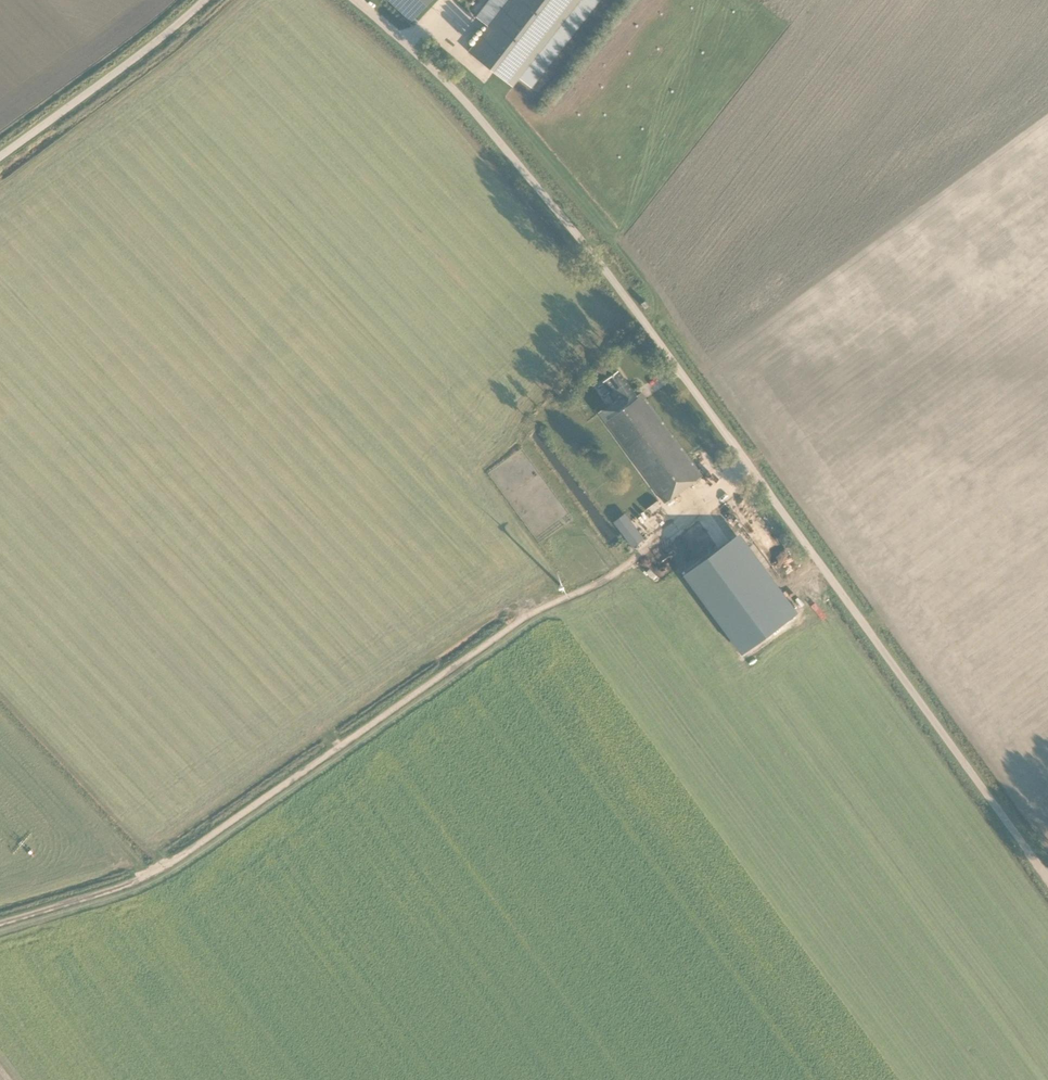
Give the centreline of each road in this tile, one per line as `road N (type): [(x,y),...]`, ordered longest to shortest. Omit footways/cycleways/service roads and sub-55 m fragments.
road 1 (unclassified): [(1047,880),(594,255),(453,89),(360,0)]
road 2 (unclassified): [(0,156),(203,0)]

